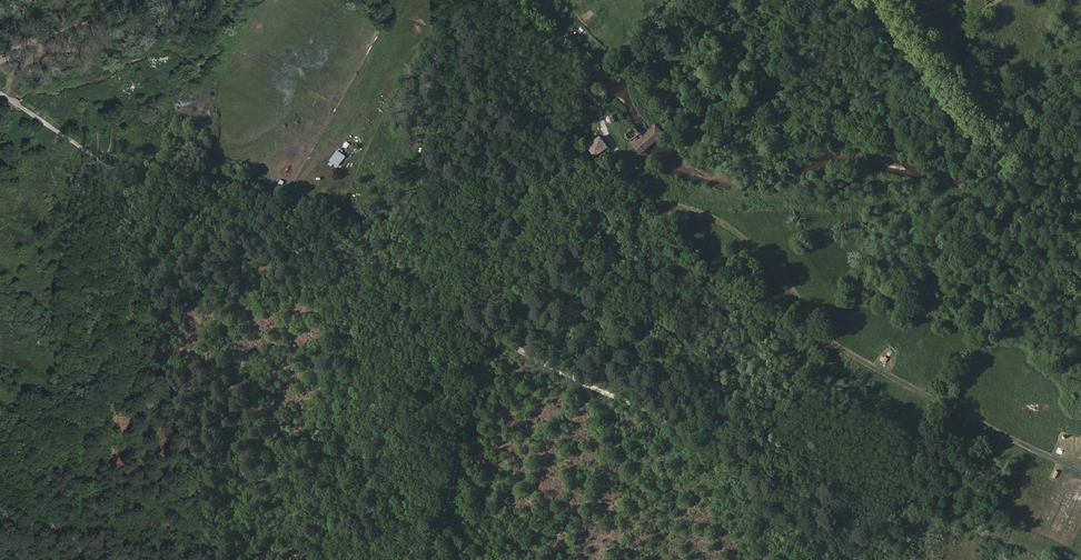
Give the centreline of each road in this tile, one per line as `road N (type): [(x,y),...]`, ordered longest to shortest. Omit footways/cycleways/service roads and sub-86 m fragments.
road 1 (track): [(215,182),(313,201),(494,334),(646,407),(857,559)]
road 2 (track): [(1080,472),(838,347),(747,241),(634,179),(582,85)]
road 3 (track): [(494,334),(517,266),(523,203),(561,95),(590,80),(671,0)]

